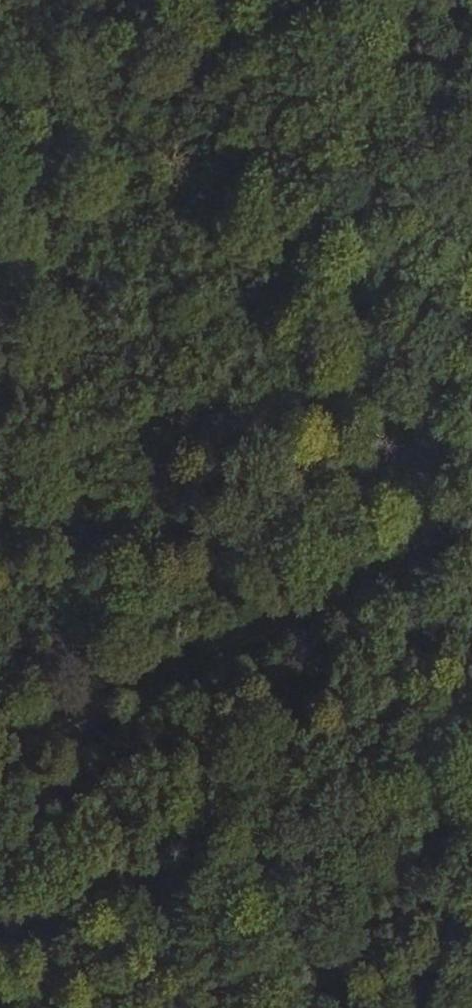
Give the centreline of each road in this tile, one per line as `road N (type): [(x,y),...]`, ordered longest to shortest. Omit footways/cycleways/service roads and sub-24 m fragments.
road 1 (track): [(471,512),(310,586),(0,765)]

